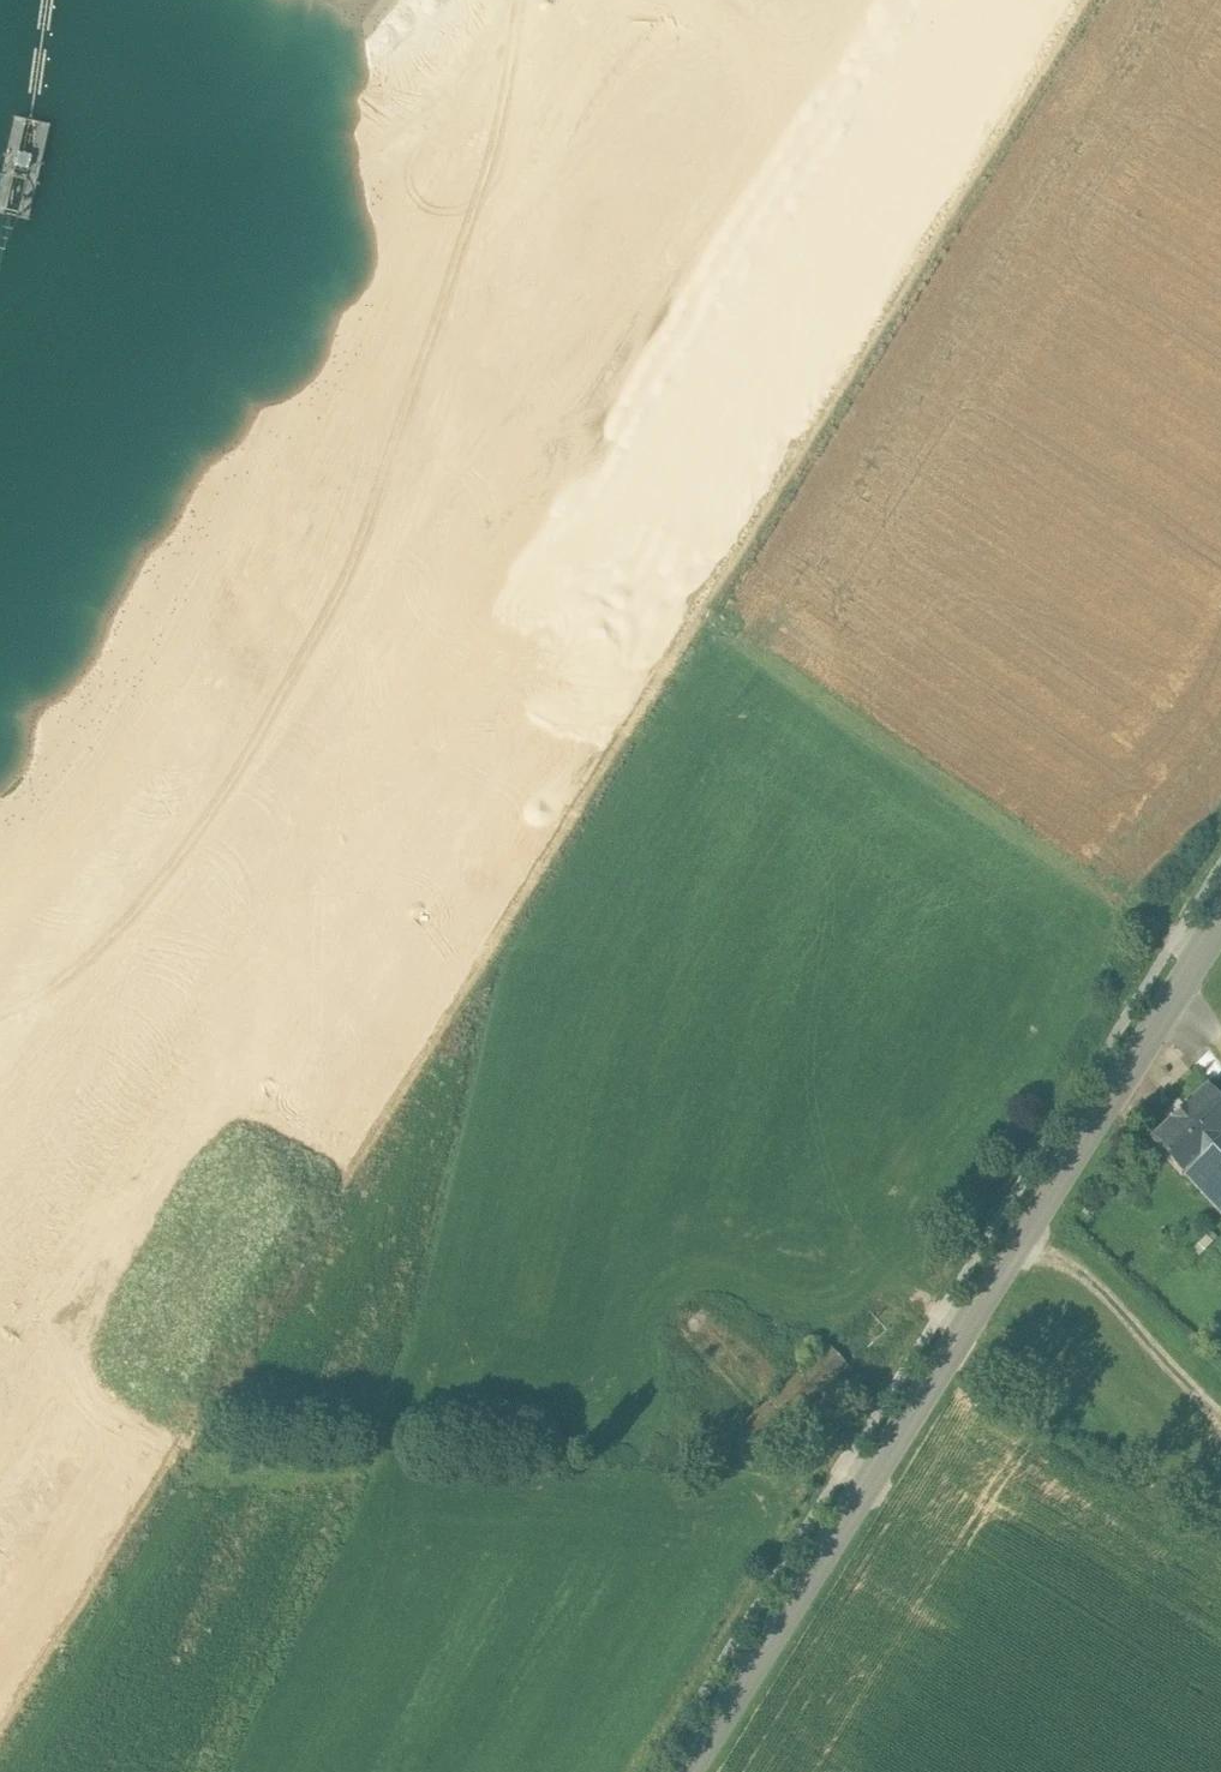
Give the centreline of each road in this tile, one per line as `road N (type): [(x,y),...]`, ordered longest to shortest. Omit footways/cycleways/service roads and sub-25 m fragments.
road 1 (tertiary): [(687,1771),(1220,920)]

